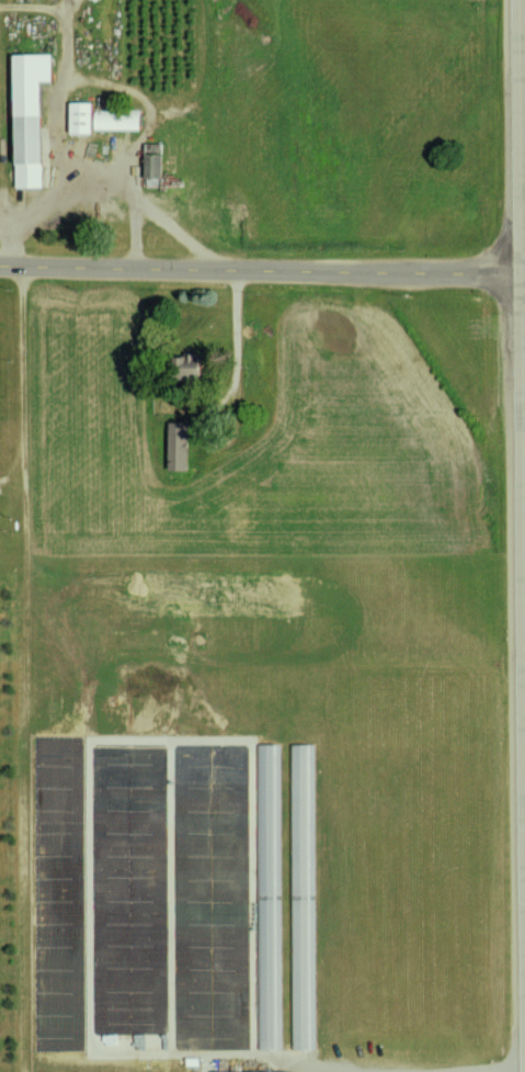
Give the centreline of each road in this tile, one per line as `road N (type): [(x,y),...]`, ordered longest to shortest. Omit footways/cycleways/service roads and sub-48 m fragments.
road 1 (track): [(25,1071),(24,472)]
road 2 (tertiary): [(524,279),(0,269)]
road 3 (secondary): [(523,279),(521,0)]
road 4 (secondary): [(524,556),(523,279)]

